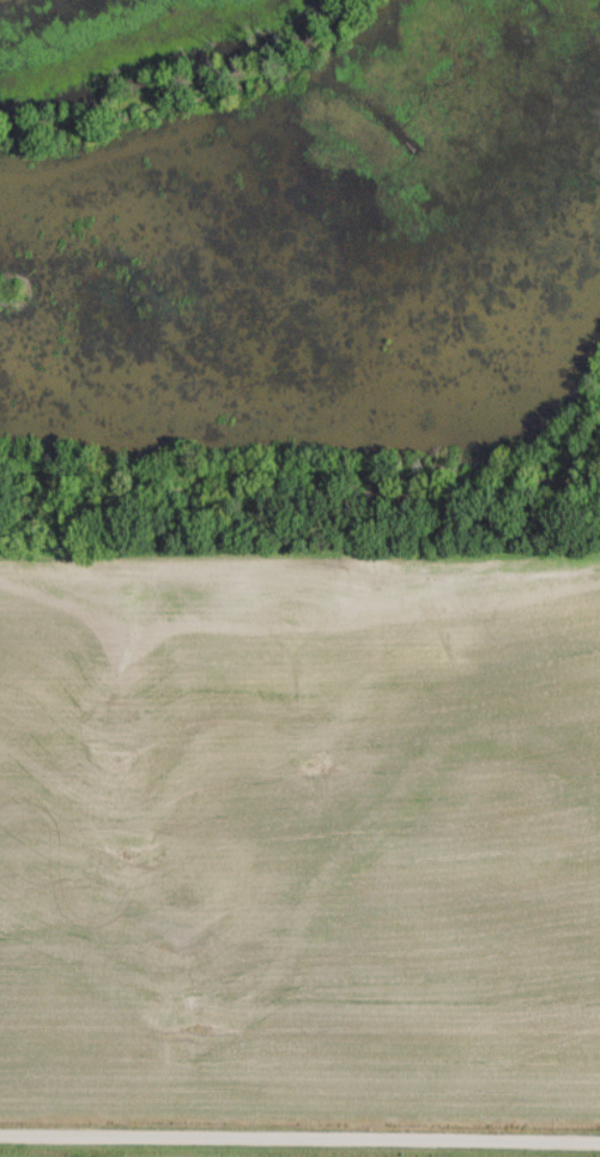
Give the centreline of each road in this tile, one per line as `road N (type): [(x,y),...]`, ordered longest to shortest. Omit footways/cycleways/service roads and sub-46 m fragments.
road 1 (residential): [(599,1138),(0,1132)]
road 2 (residential): [(0,162),(49,164),(188,120),(313,92),(401,0)]

